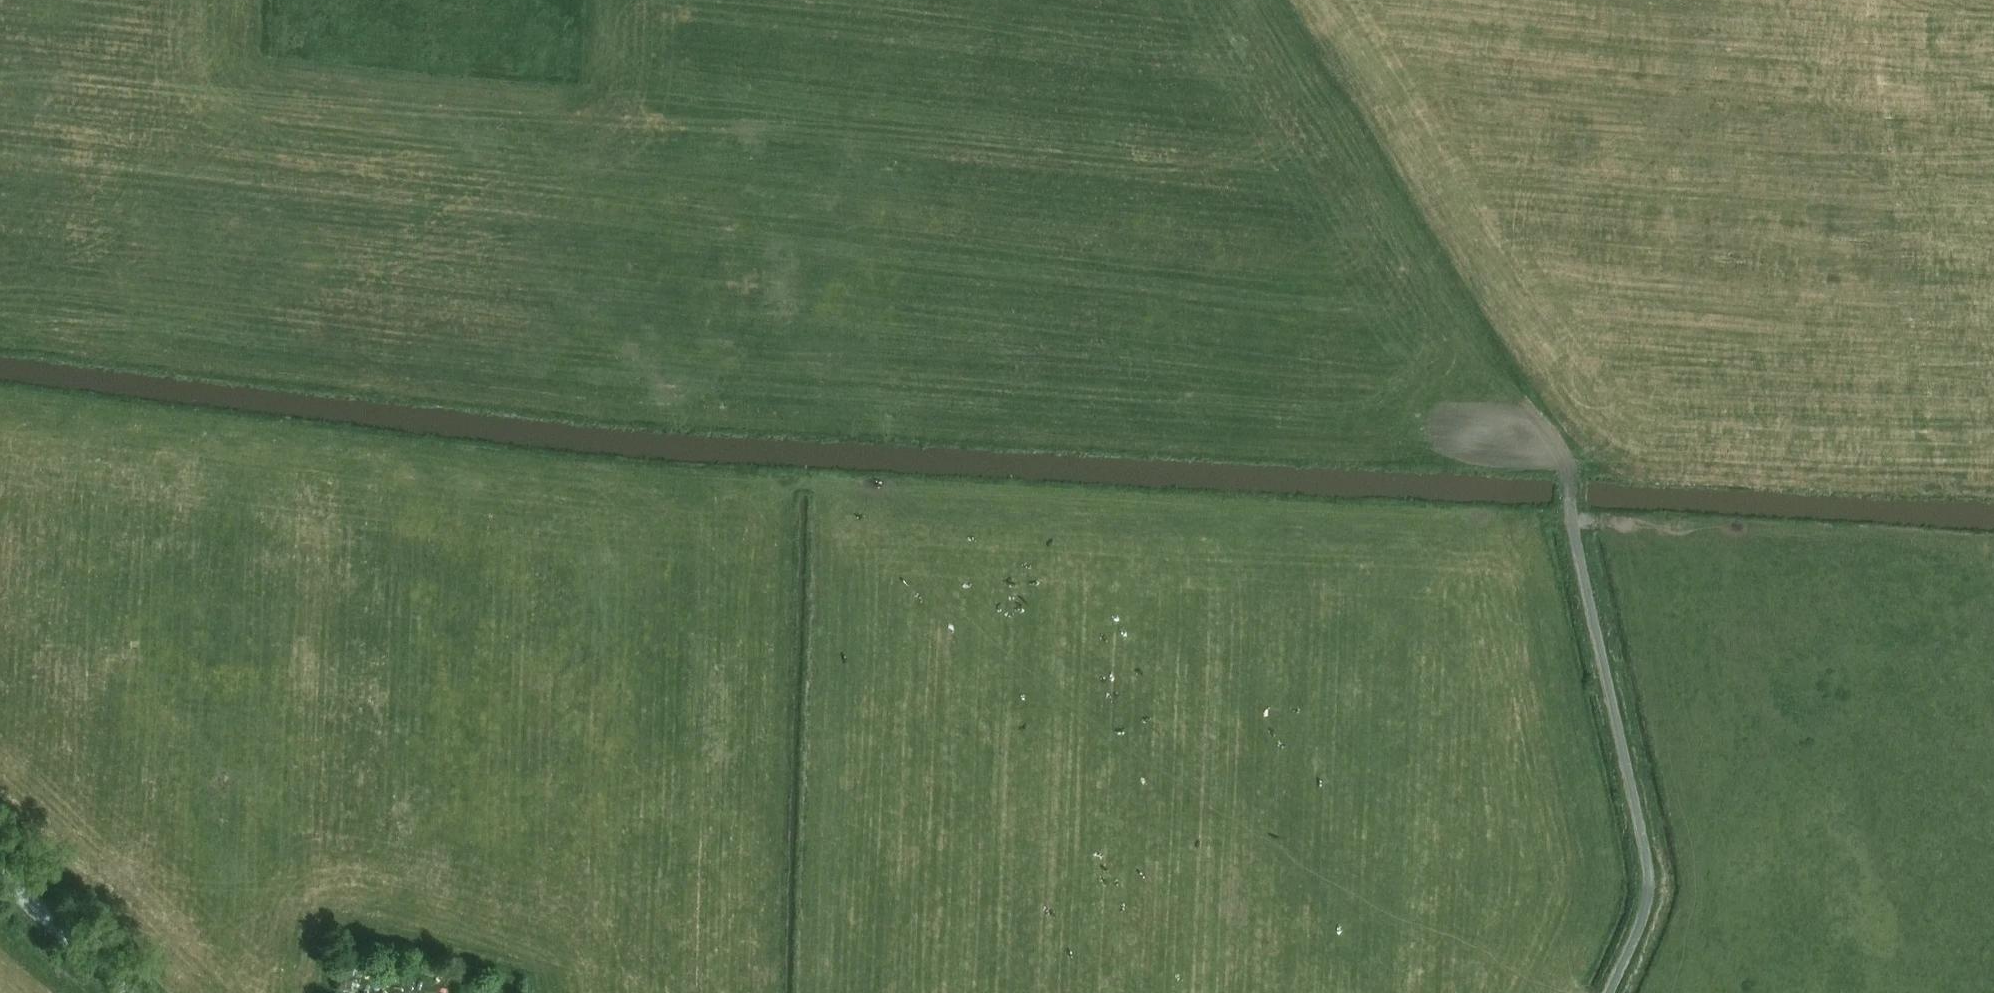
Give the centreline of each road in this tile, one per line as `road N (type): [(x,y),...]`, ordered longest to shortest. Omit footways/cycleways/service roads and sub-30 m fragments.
road 1 (unclassified): [(1619,992),(1652,904),(1642,821),(1577,542)]
road 2 (unclassified): [(136,992),(0,869)]

